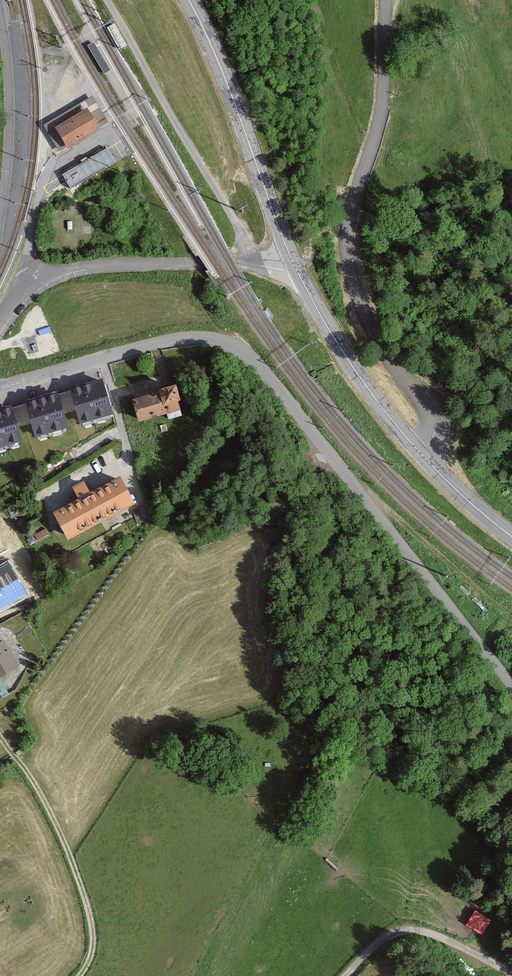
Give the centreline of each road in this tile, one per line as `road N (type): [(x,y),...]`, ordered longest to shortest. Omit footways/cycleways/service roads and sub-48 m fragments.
road 1 (tertiary): [(0,389),(175,341),(241,349),(511,685)]
road 2 (unclassified): [(386,0),(381,112),(351,208),(347,251),(386,354),(436,413),(420,453)]
road 3 (track): [(107,0),(255,262)]
road 4 (primary): [(189,0),(293,264)]
road 5 (track): [(0,737),(50,817),(85,902),(94,950),(80,975)]
road 6 (primary): [(293,264),(354,369),(420,453)]
road 7 (tertiary): [(0,322),(30,279),(200,263)]
road 8 (primary): [(420,453),(511,537)]

